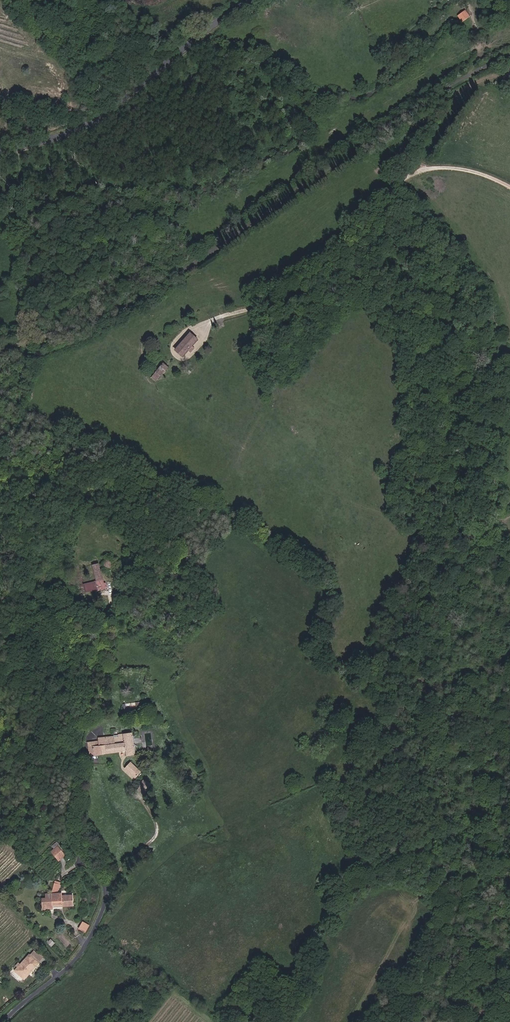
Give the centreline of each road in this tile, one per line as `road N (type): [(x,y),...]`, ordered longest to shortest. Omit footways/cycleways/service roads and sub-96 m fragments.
road 1 (tertiary): [(0,151),(74,133),(258,0)]
road 2 (residential): [(6,1021),(84,952),(105,909),(107,886),(72,832),(75,781)]
road 3 (track): [(0,683),(28,692),(77,690),(82,726),(75,781)]
road 4 (track): [(26,339),(0,467)]

